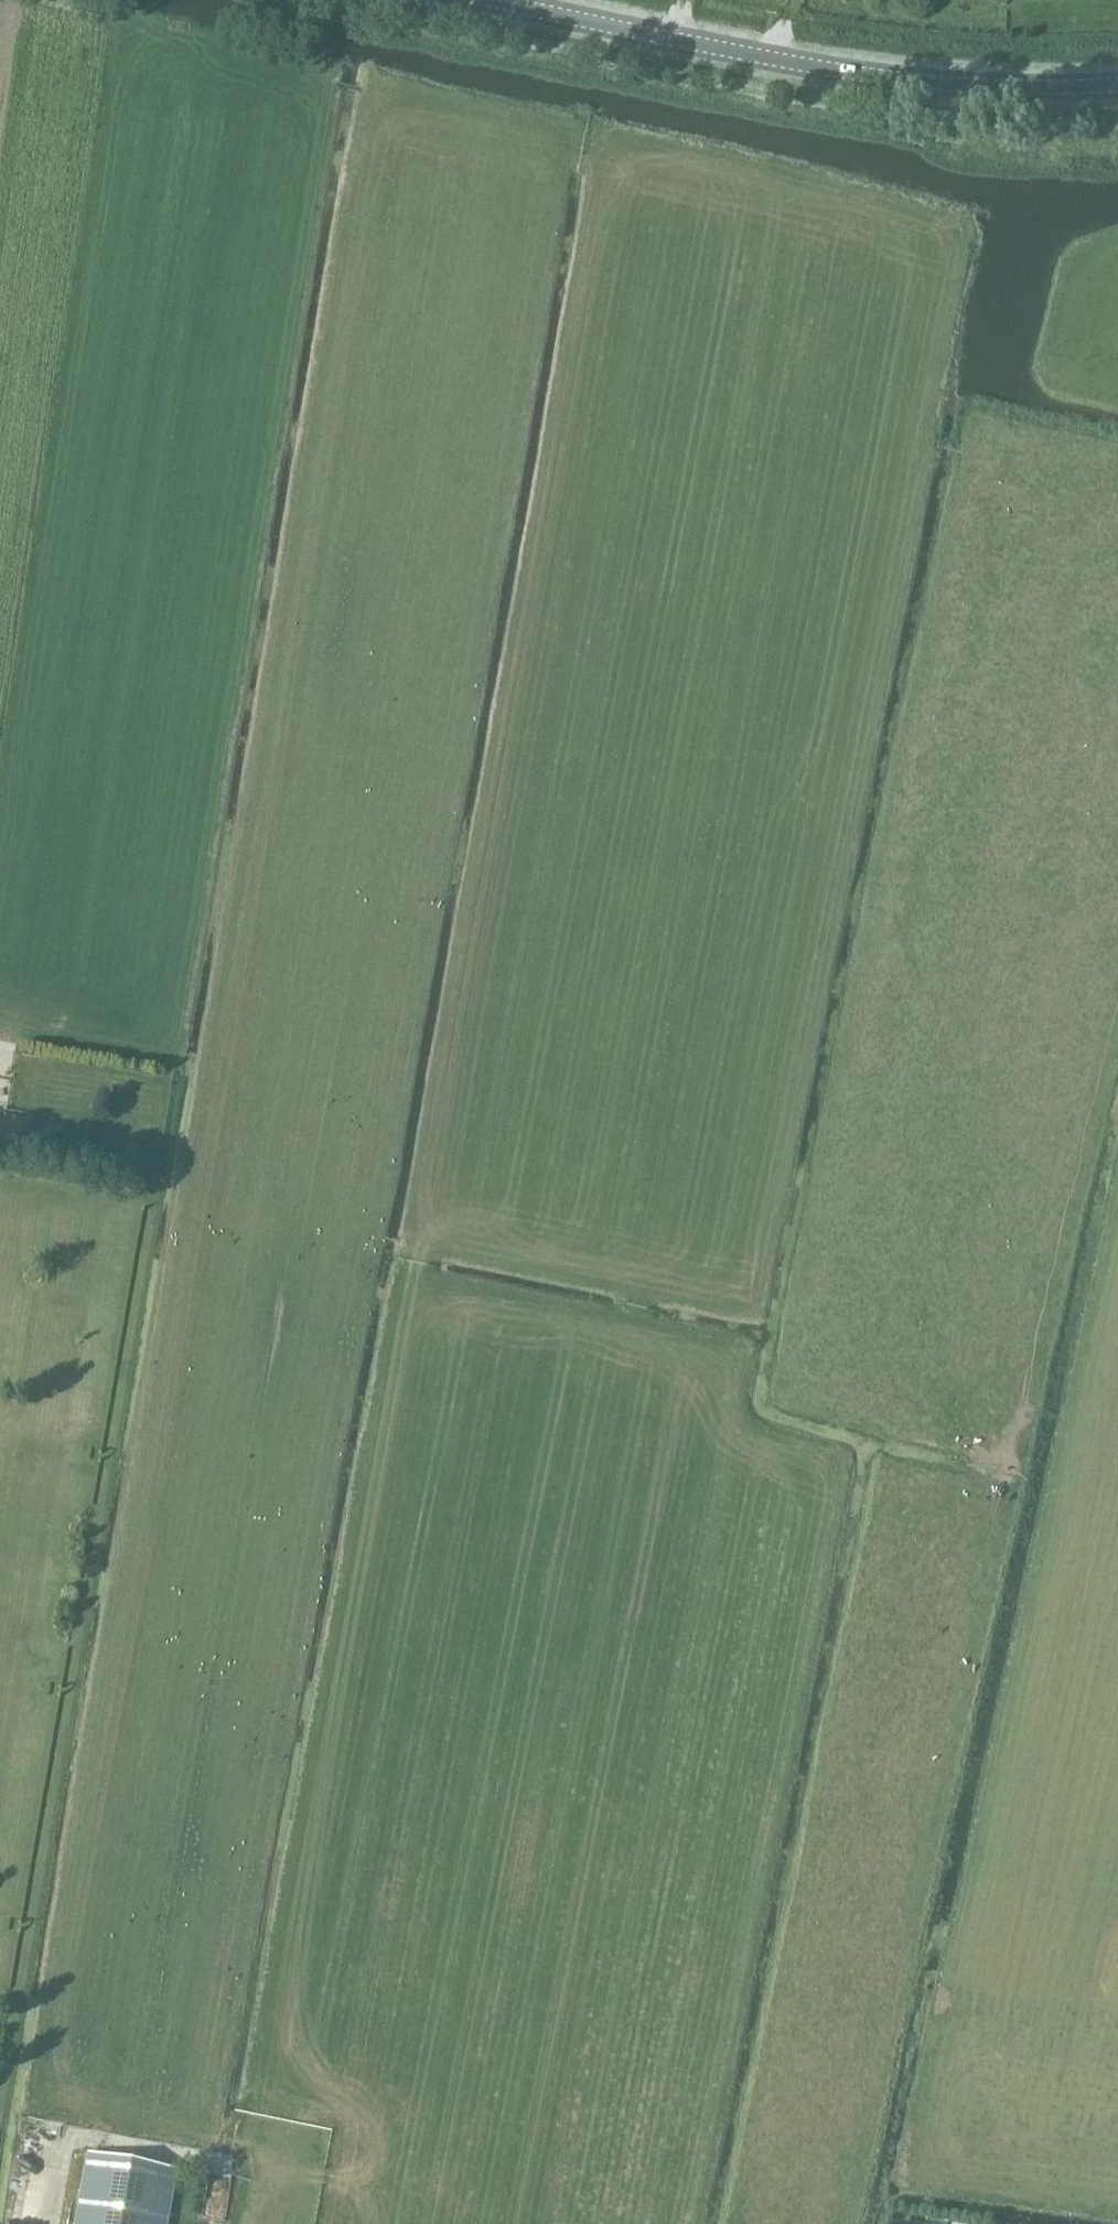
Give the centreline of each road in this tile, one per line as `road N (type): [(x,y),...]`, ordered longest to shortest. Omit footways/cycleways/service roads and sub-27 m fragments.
road 1 (tertiary): [(494,0),(836,72),(975,88),(1117,88)]

